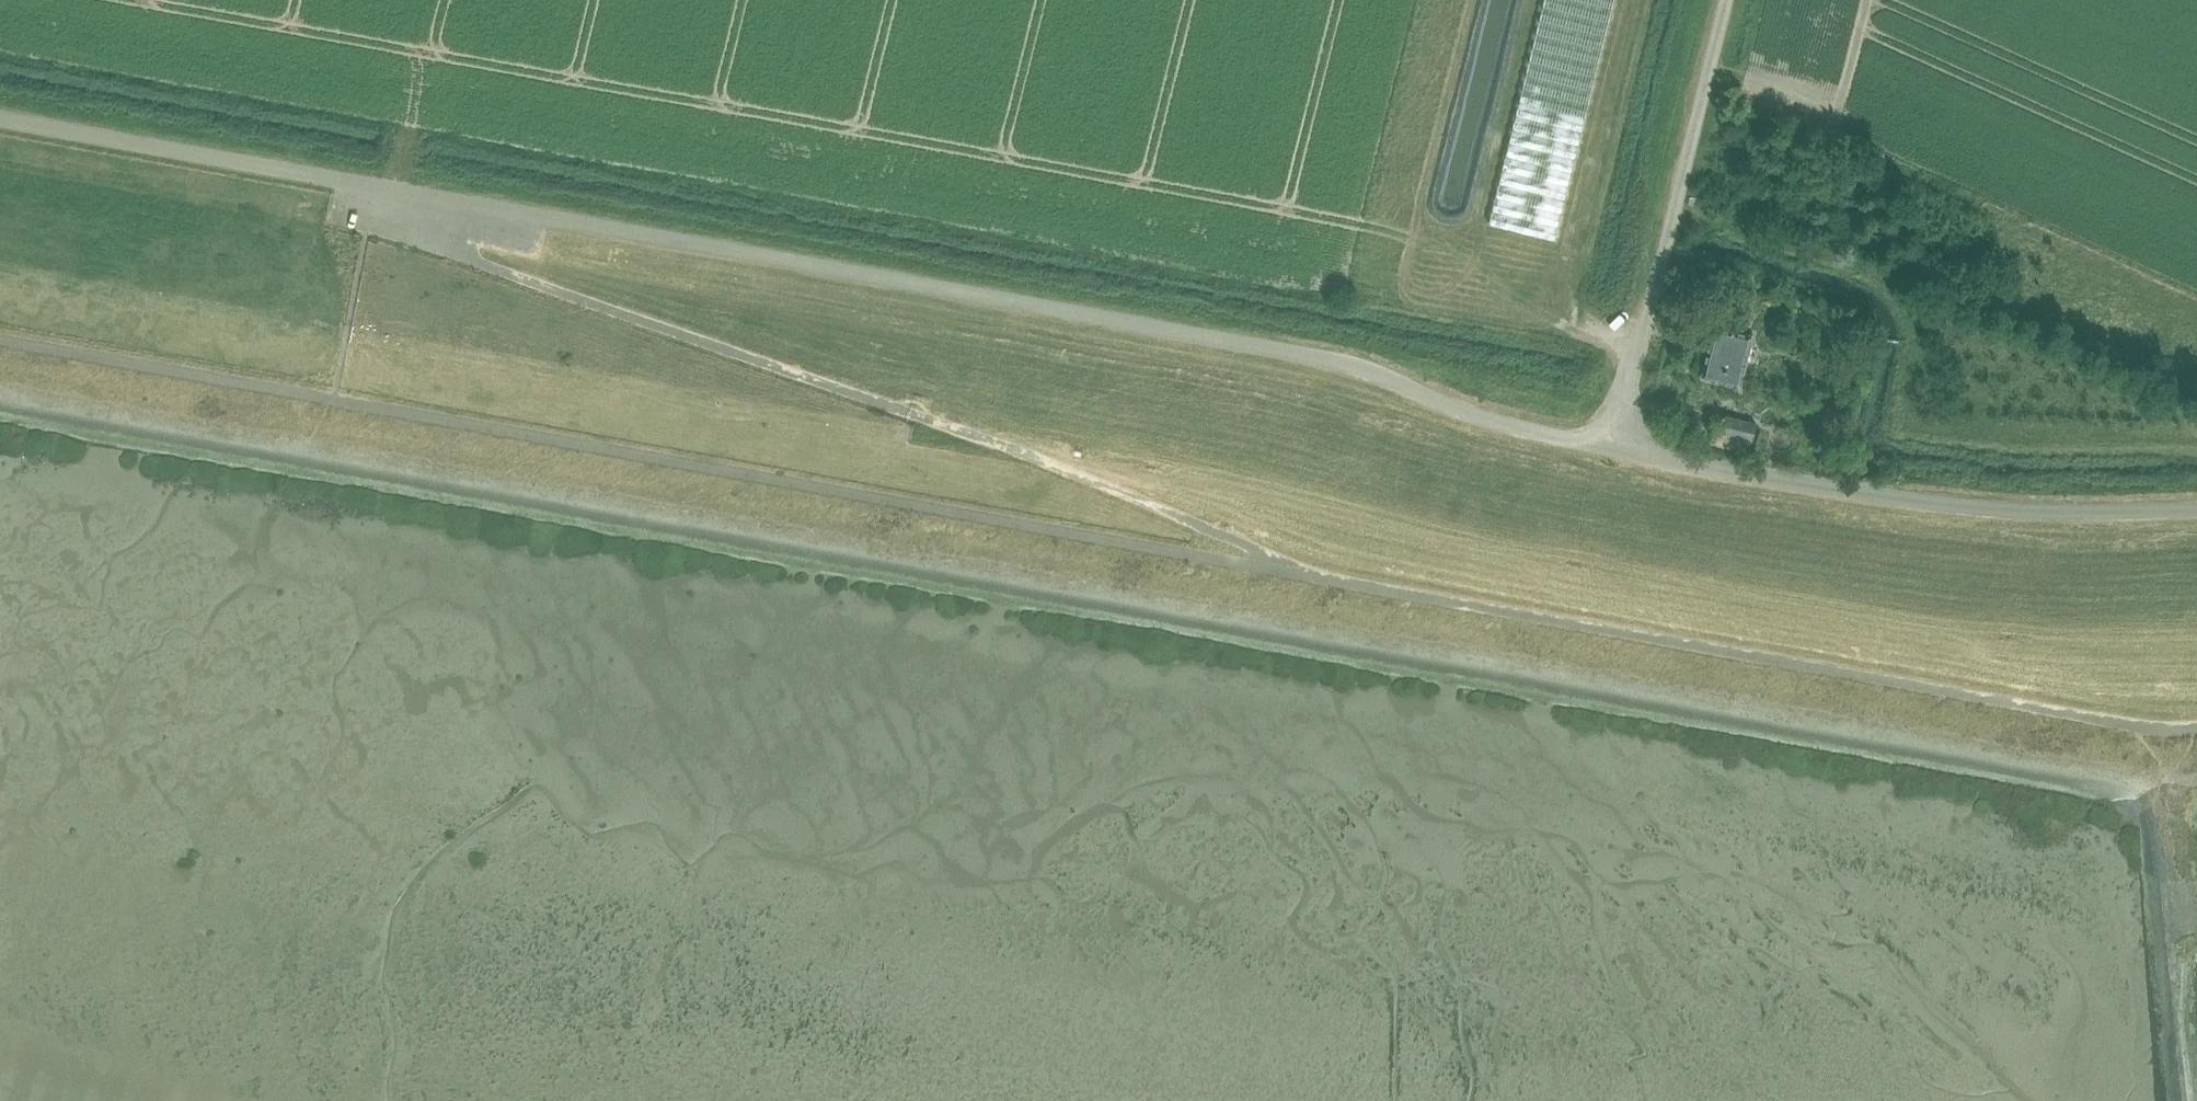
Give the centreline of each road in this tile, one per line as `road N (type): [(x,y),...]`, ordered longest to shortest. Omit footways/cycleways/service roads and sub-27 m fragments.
road 1 (unclassified): [(1611,448),(1479,418),(1321,358),(0,118)]
road 2 (unclassified): [(1611,448),(1961,506),(2196,511)]
road 3 (unclassified): [(1611,448),(1729,0)]

